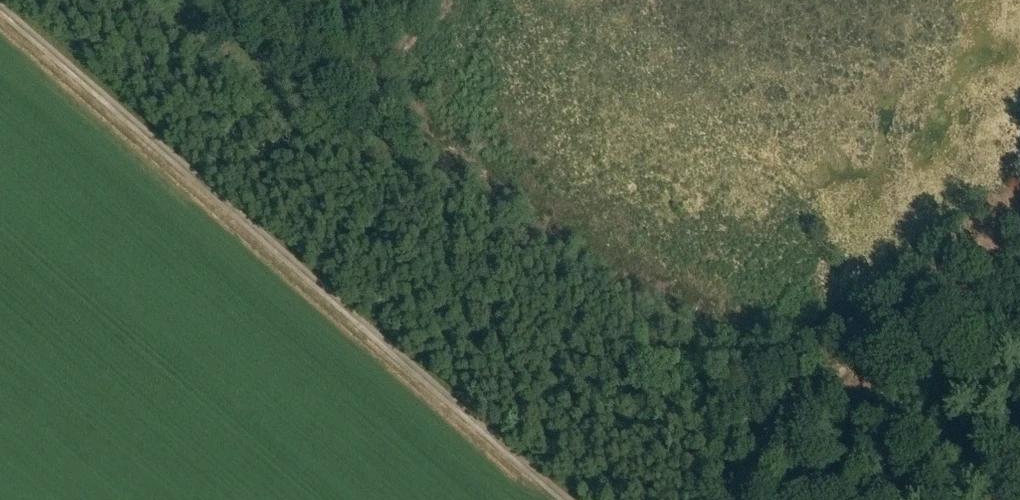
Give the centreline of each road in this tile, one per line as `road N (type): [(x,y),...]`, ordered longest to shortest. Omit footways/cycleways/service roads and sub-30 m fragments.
road 1 (track): [(565,499),(0,9)]
road 2 (track): [(735,499),(759,441),(995,276),(1019,250)]

